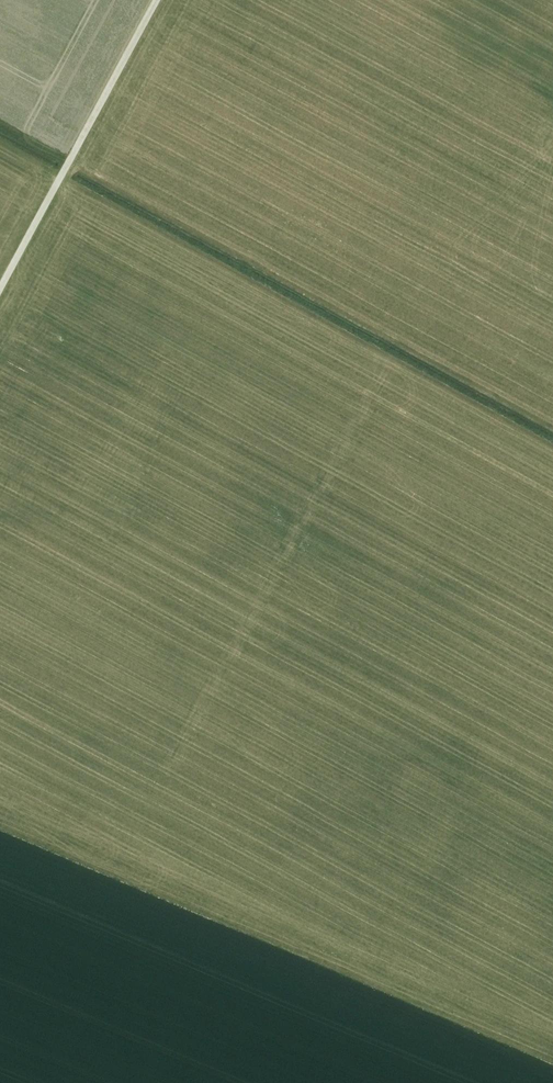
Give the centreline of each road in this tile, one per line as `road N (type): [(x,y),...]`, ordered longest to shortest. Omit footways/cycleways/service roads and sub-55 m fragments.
road 1 (track): [(157,0),(0,288)]

